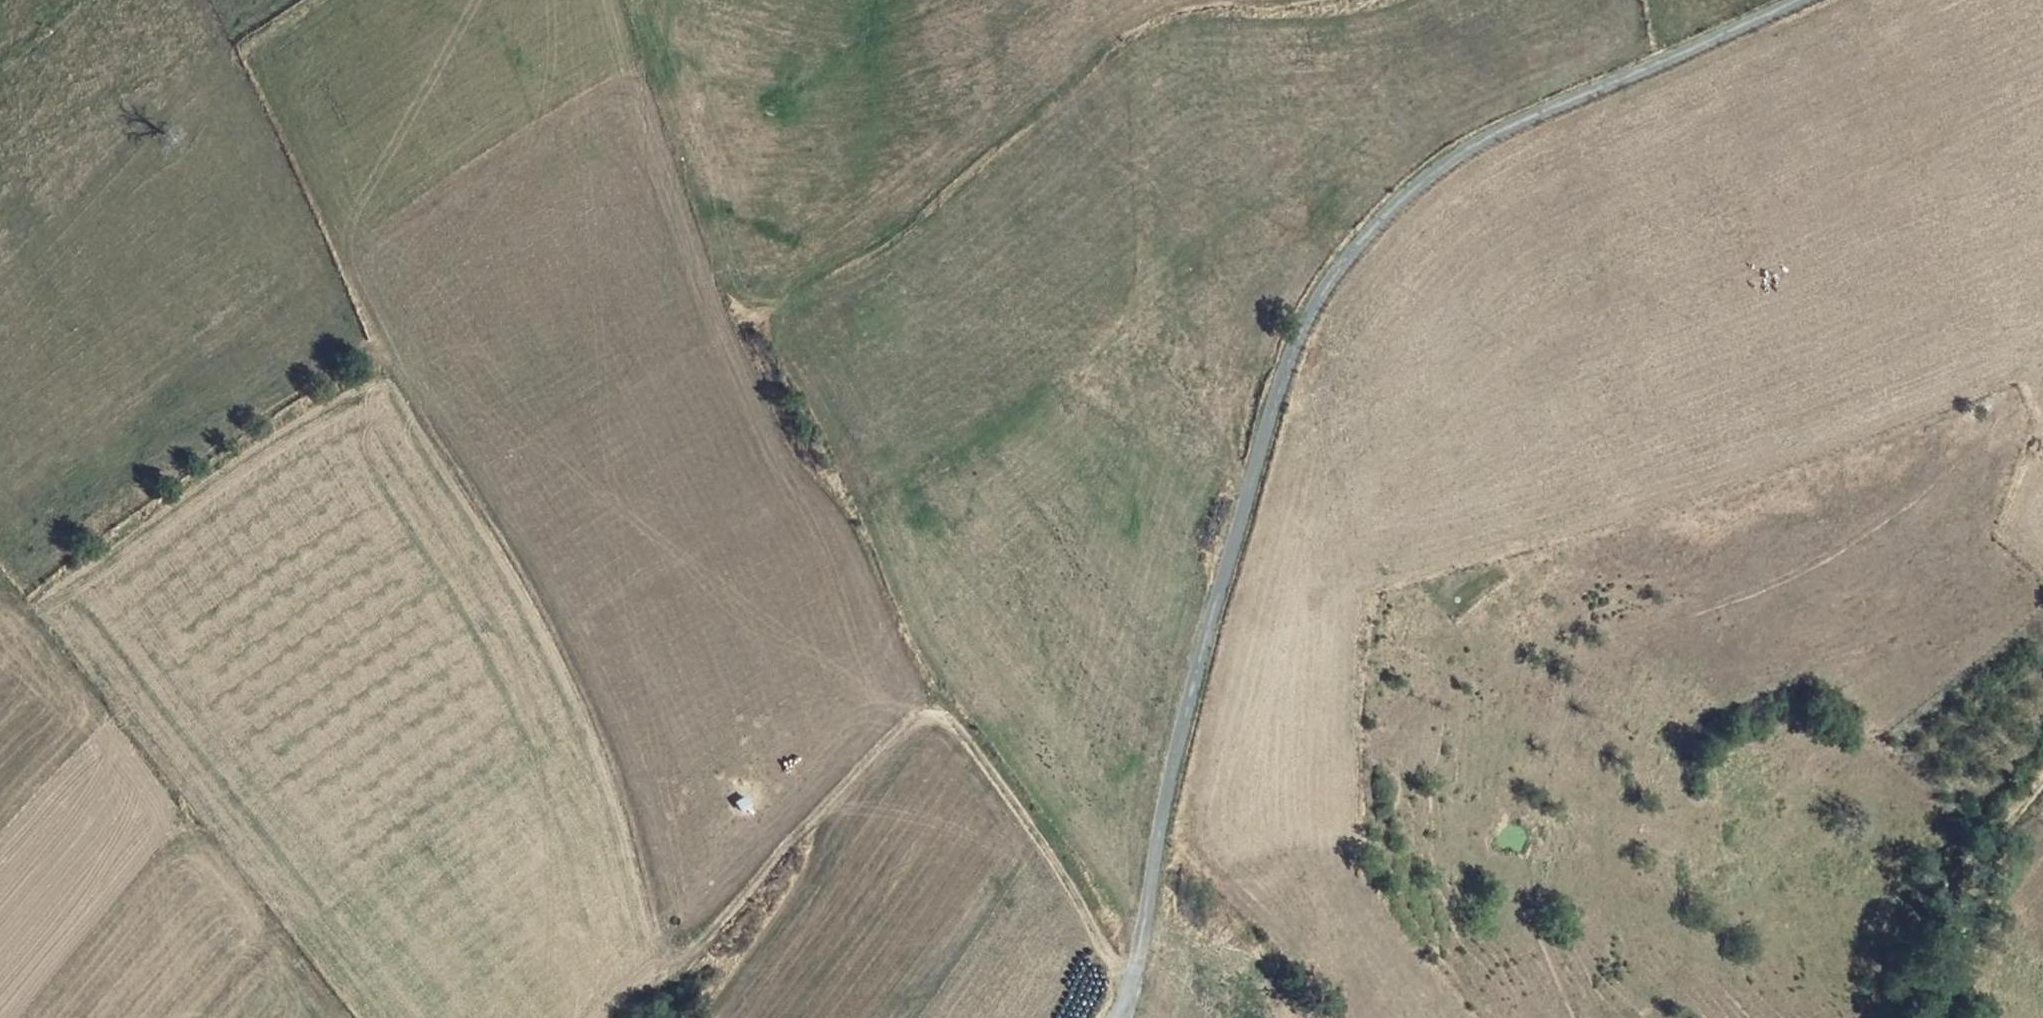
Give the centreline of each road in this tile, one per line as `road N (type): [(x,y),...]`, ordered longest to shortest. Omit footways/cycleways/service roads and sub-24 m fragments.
road 1 (unclassified): [(1120,1017),(1141,953),(1171,774),(1234,546),(1296,343),(1329,286),(1377,228),(1503,135),(1808,0)]
road 2 (track): [(1962,1017),(1953,971),(2018,817),(2042,786)]

